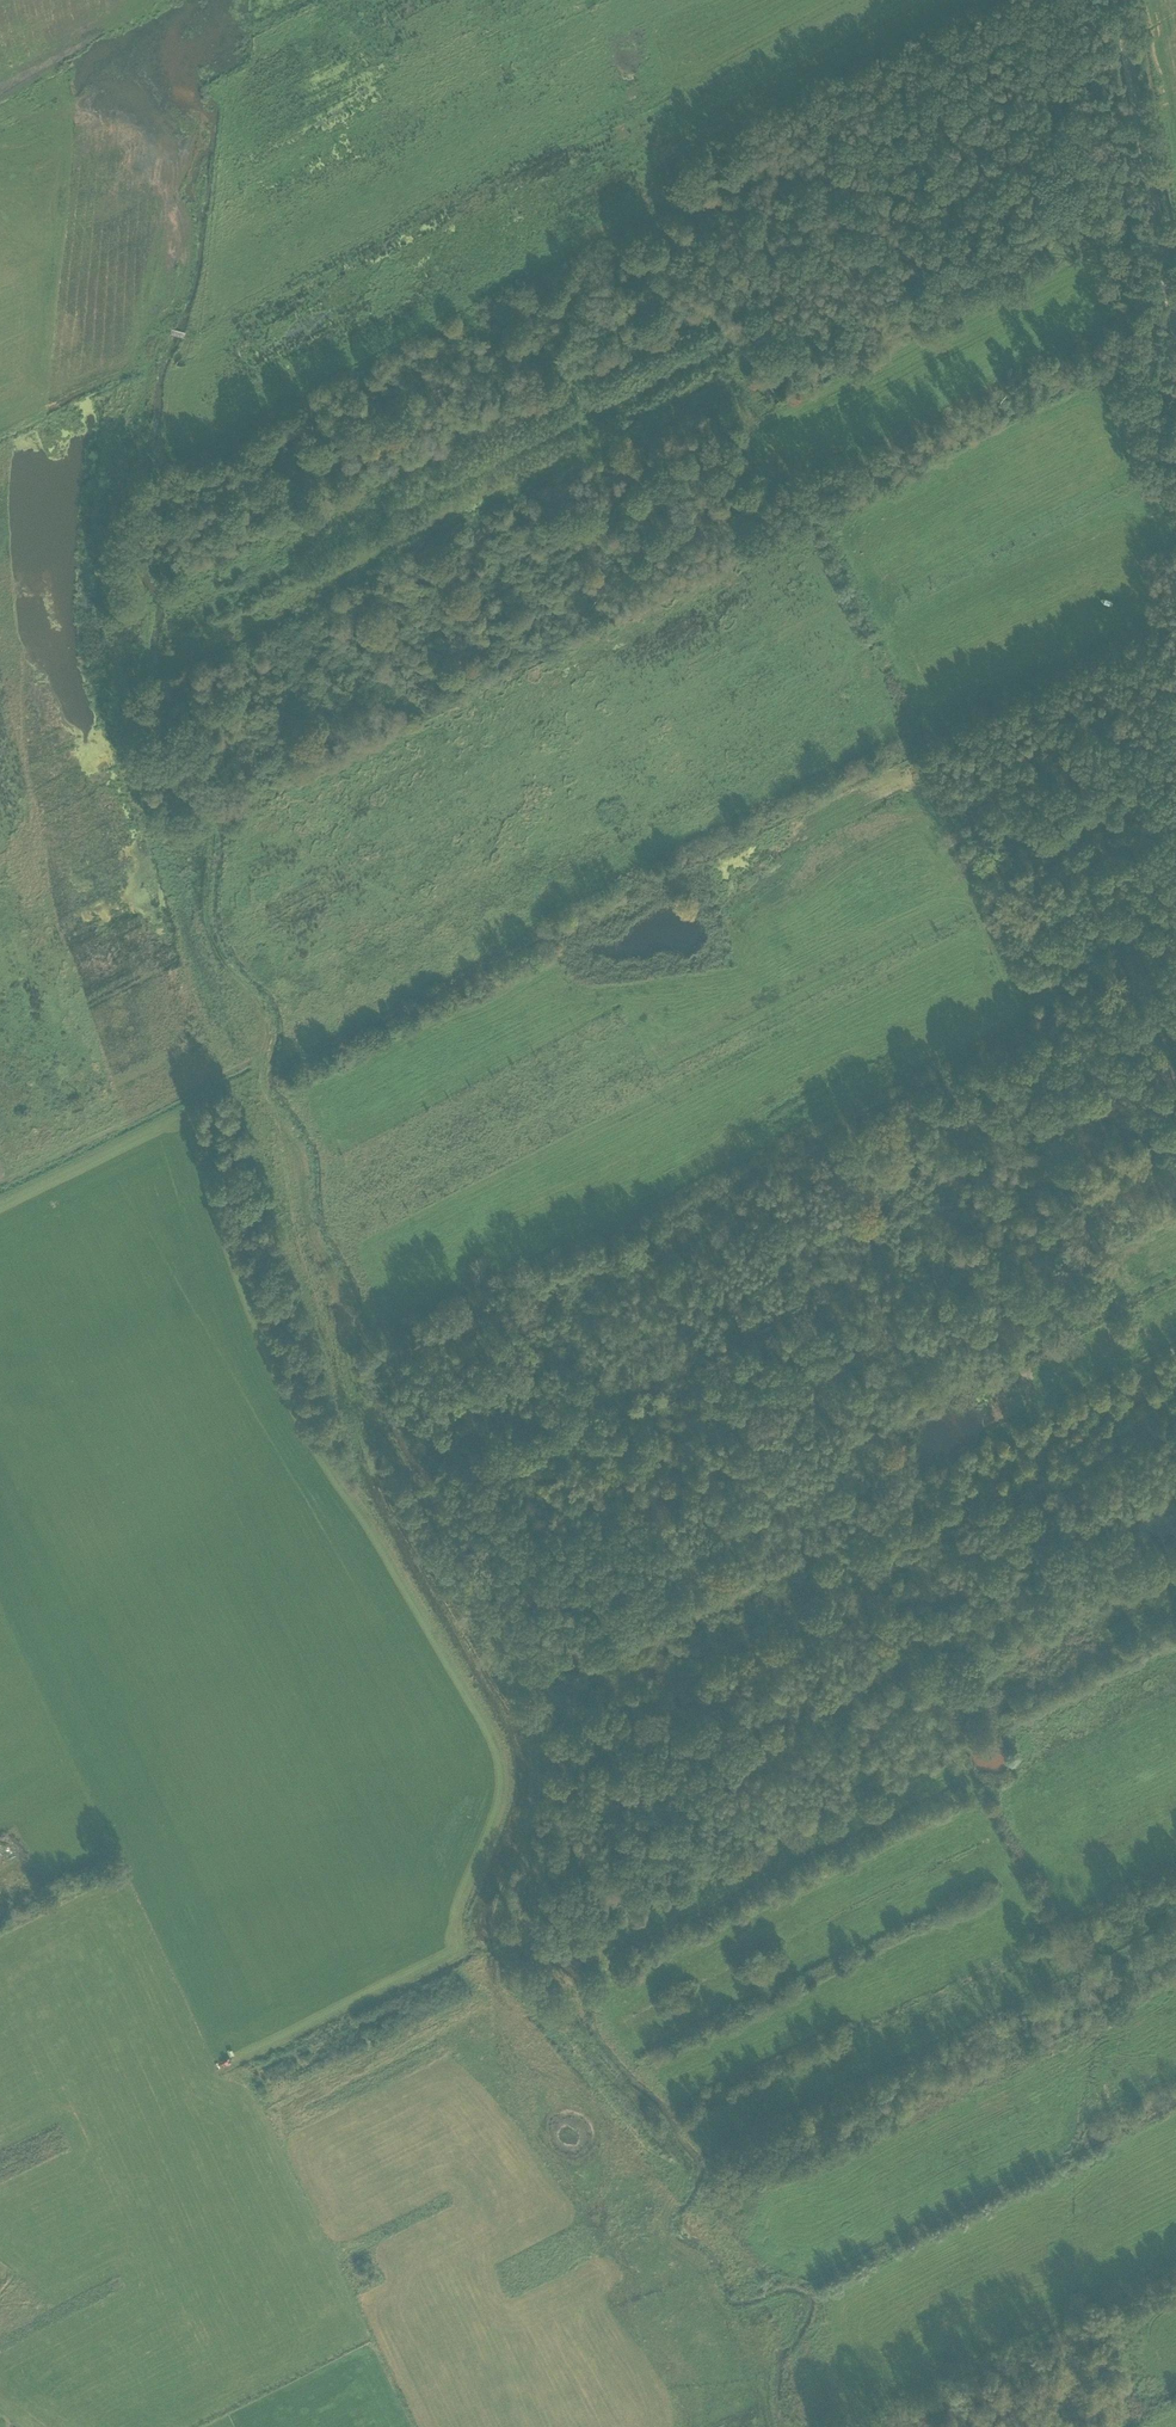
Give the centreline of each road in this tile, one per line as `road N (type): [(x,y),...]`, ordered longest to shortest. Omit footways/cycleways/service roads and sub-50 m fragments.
road 1 (track): [(1165,253),(1114,252),(1095,226),(1067,216),(804,352)]
road 2 (tertiary): [(1175,318),(1120,0)]

